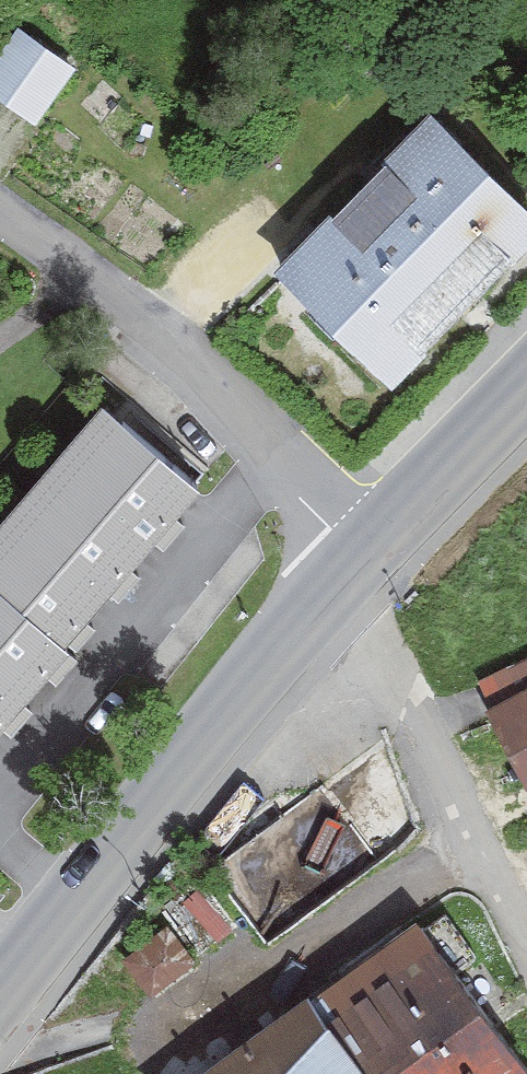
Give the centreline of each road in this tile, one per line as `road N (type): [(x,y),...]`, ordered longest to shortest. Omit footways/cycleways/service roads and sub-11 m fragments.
road 1 (secondary): [(373,545),(0,1008)]
road 2 (unclassified): [(0,231),(373,545)]
road 3 (secondary): [(373,545),(526,389)]

